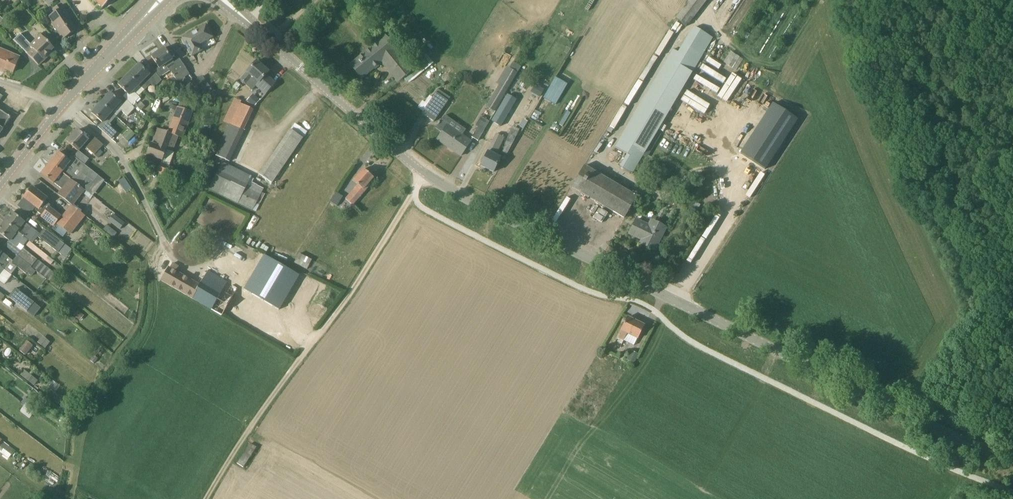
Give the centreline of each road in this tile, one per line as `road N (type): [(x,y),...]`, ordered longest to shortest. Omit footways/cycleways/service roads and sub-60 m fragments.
road 1 (tertiary): [(1012,466),(452,191),(228,0)]
road 2 (track): [(69,498),(66,432),(155,303),(151,255),(162,246),(109,138),(0,82)]
road 3 (tertiary): [(61,108),(170,0)]
road 4 (tertiary): [(152,0),(61,108)]

